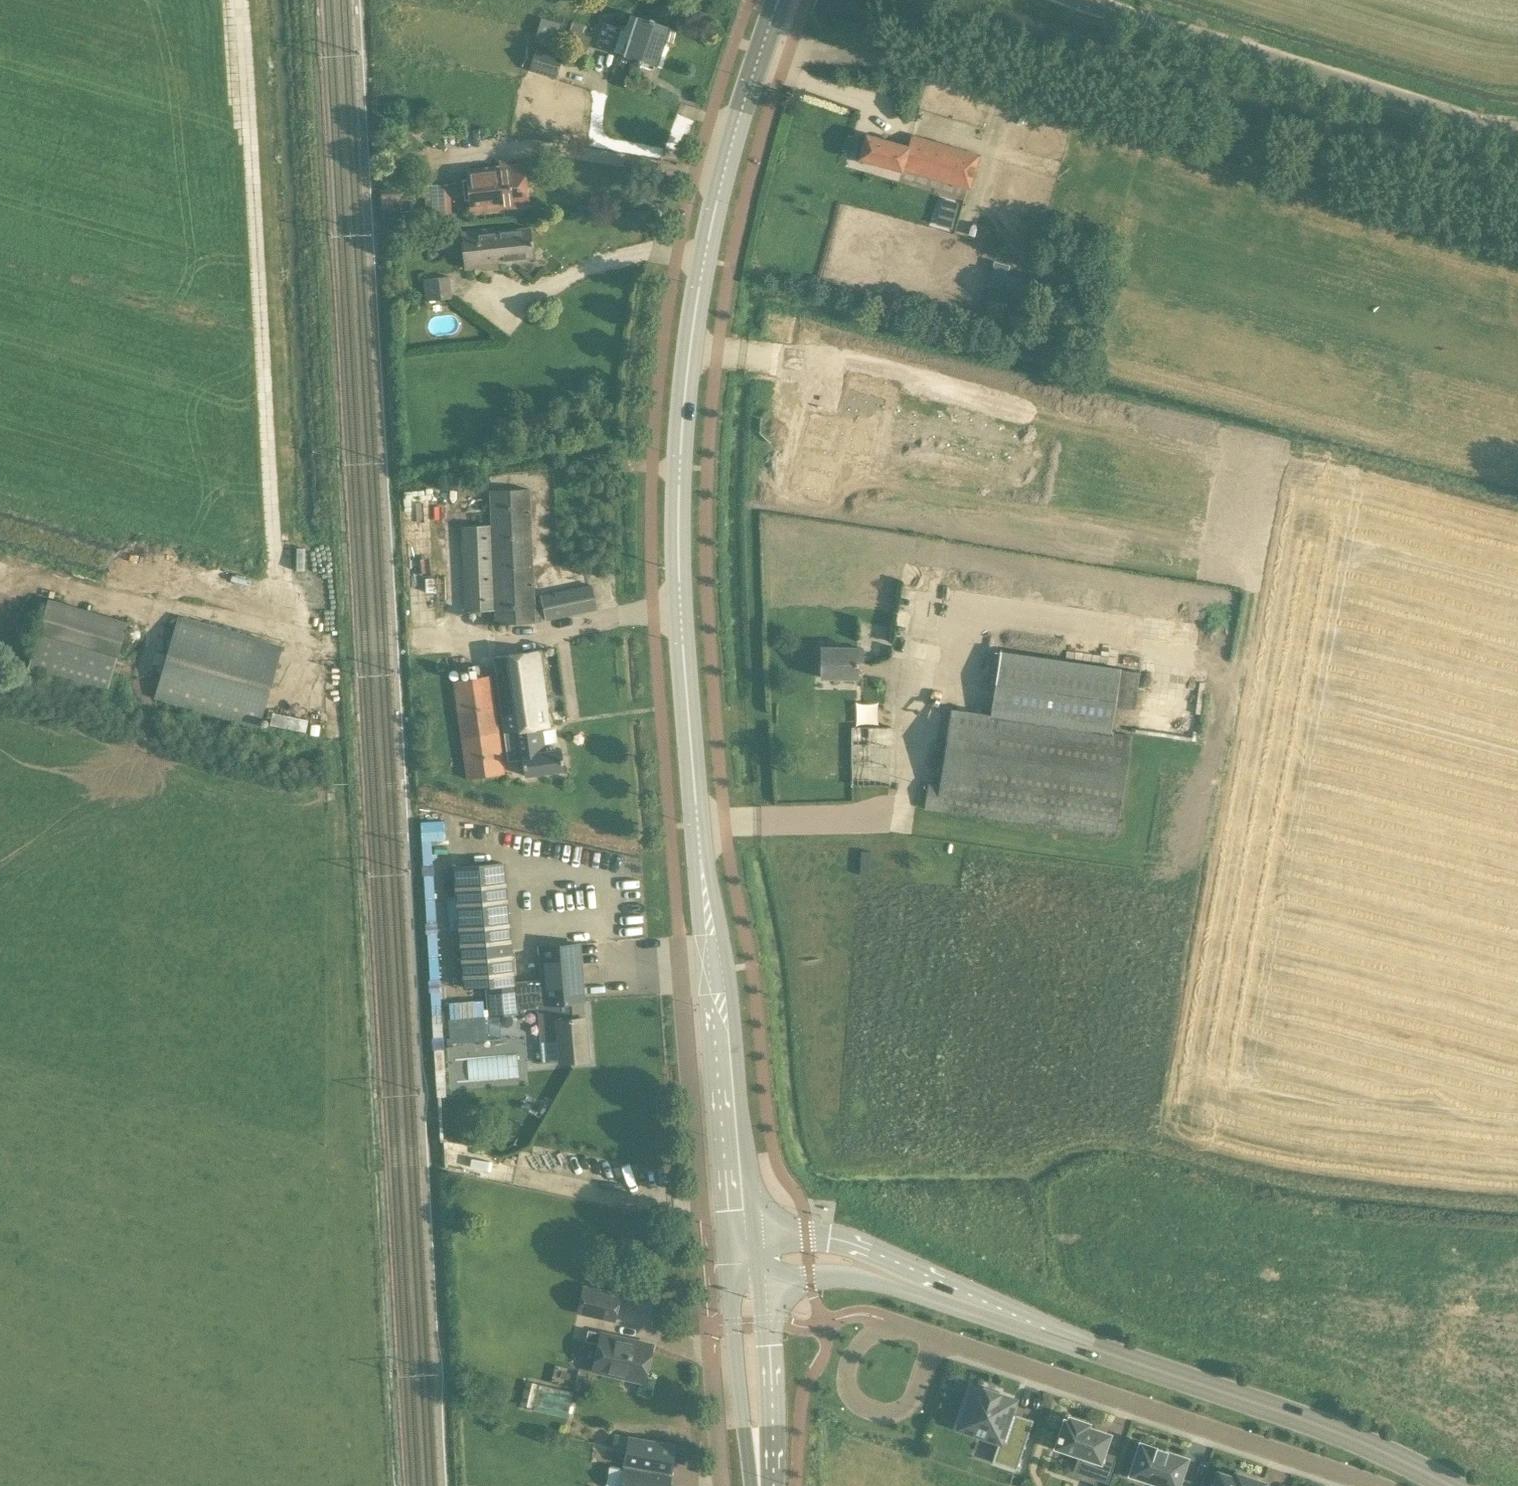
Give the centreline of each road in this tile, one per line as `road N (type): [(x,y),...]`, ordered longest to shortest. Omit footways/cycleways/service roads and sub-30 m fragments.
road 1 (secondary): [(742,1260),(692,787),(677,514),(710,232),(777,0)]
road 2 (tertiary): [(742,1260),(858,1263),(1402,1457),(1450,1485)]
road 3 (residential): [(1376,1485),(936,1341)]
road 4 (tertiary): [(1517,142),(1089,0)]
road 5 (residential): [(936,1341),(896,1324),(872,1333),(846,1369),(851,1398),(874,1413),(900,1411),(927,1361)]
road 6 (unclassified): [(680,970),(699,1215)]
road 7 (secondary): [(758,1485),(742,1260)]
road 8 (residential): [(708,1327),(720,1485)]

